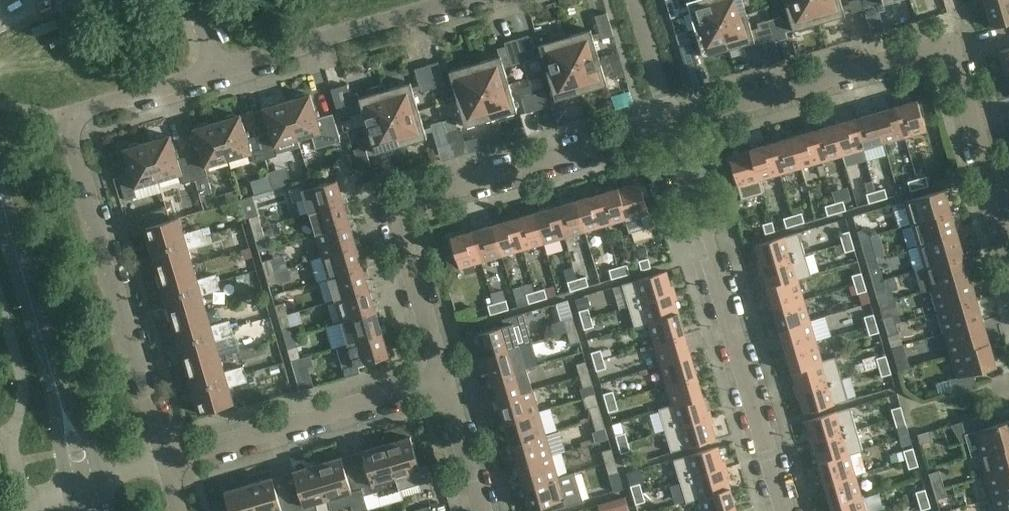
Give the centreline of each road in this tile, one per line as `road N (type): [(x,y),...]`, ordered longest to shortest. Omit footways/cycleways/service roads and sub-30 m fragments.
road 1 (residential): [(167,467),(67,120),(220,71)]
road 2 (residential): [(444,383),(392,205),(670,126)]
road 3 (residential): [(670,126),(950,38),(997,203)]
road 4 (residential): [(776,510),(670,126)]
road 5 (tertiary): [(87,490),(0,197)]
road 6 (residential): [(167,467),(444,383)]
road 7 (residential): [(220,71),(443,0)]
road 8 (residential): [(482,510),(444,383)]
road 9 (residential): [(670,126),(630,0)]

